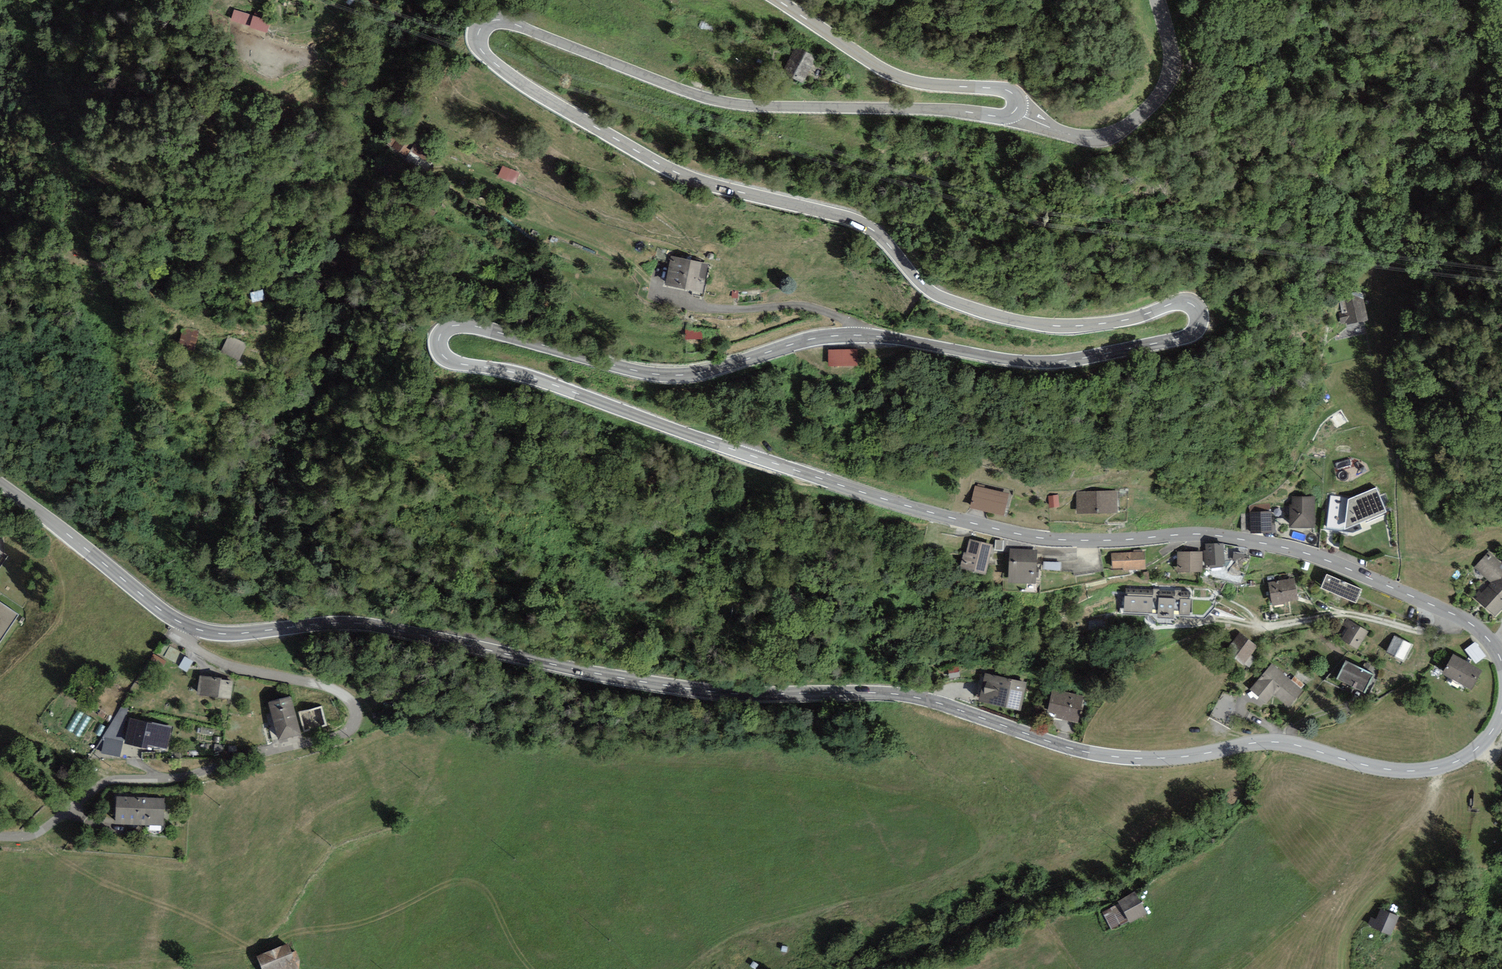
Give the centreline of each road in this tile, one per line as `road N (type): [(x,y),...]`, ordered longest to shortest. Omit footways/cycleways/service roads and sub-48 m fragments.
road 1 (tertiary): [(1501,663),(1461,618),(1306,554),(1204,534),(1076,540),(1000,530),(441,353),(443,330),(466,325),(672,375),(840,335),(1054,361),(1180,338),(1199,322),(1194,306),(1182,301),(1123,320),(1061,326),(949,300),(858,221),(685,176),(570,113),(482,52),(478,37),(490,21),(719,100),(1004,116),(1015,110)]
road 2 (tertiary): [(0,483),(159,609),(204,631),(356,623),(699,690),(909,696),(1123,758),(1266,742),(1385,769),(1431,769),(1471,753),(1501,710)]
road 3 (tertiary): [(1015,110),(1017,99),(1006,90),(893,74),(778,0)]
road 4 (tertiary): [(1015,110),(1072,135),(1124,128),(1154,102),(1171,72),(1157,0)]

